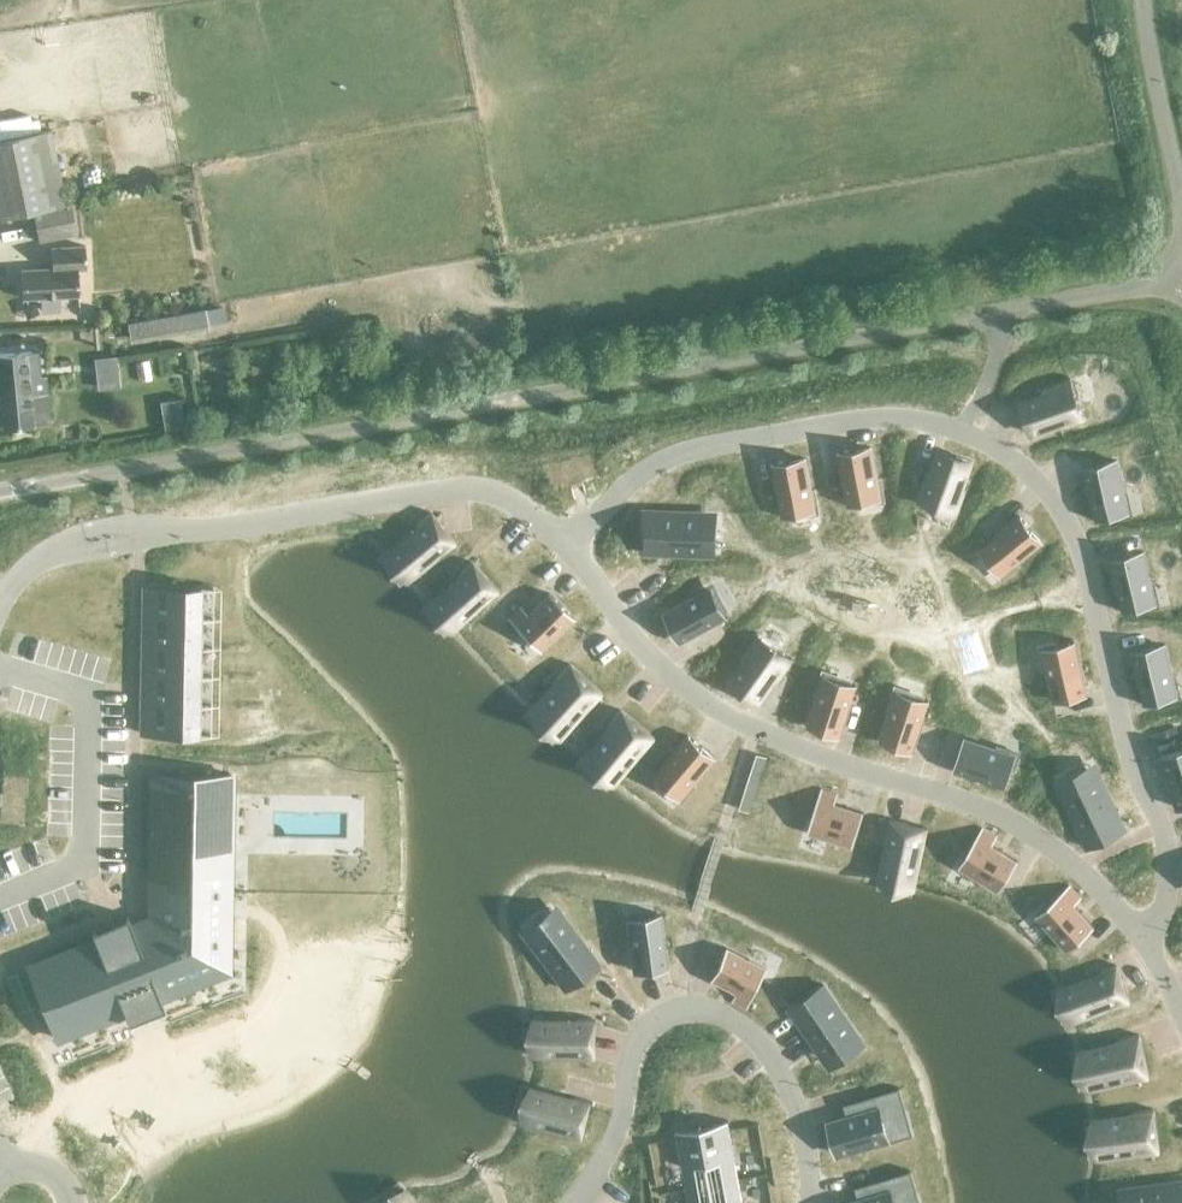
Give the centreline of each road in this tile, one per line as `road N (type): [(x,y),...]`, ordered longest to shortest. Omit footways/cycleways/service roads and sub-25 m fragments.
road 1 (unclassified): [(0,494),(1157,287),(1181,245)]
road 2 (unclassified): [(1181,219),(1142,0)]

